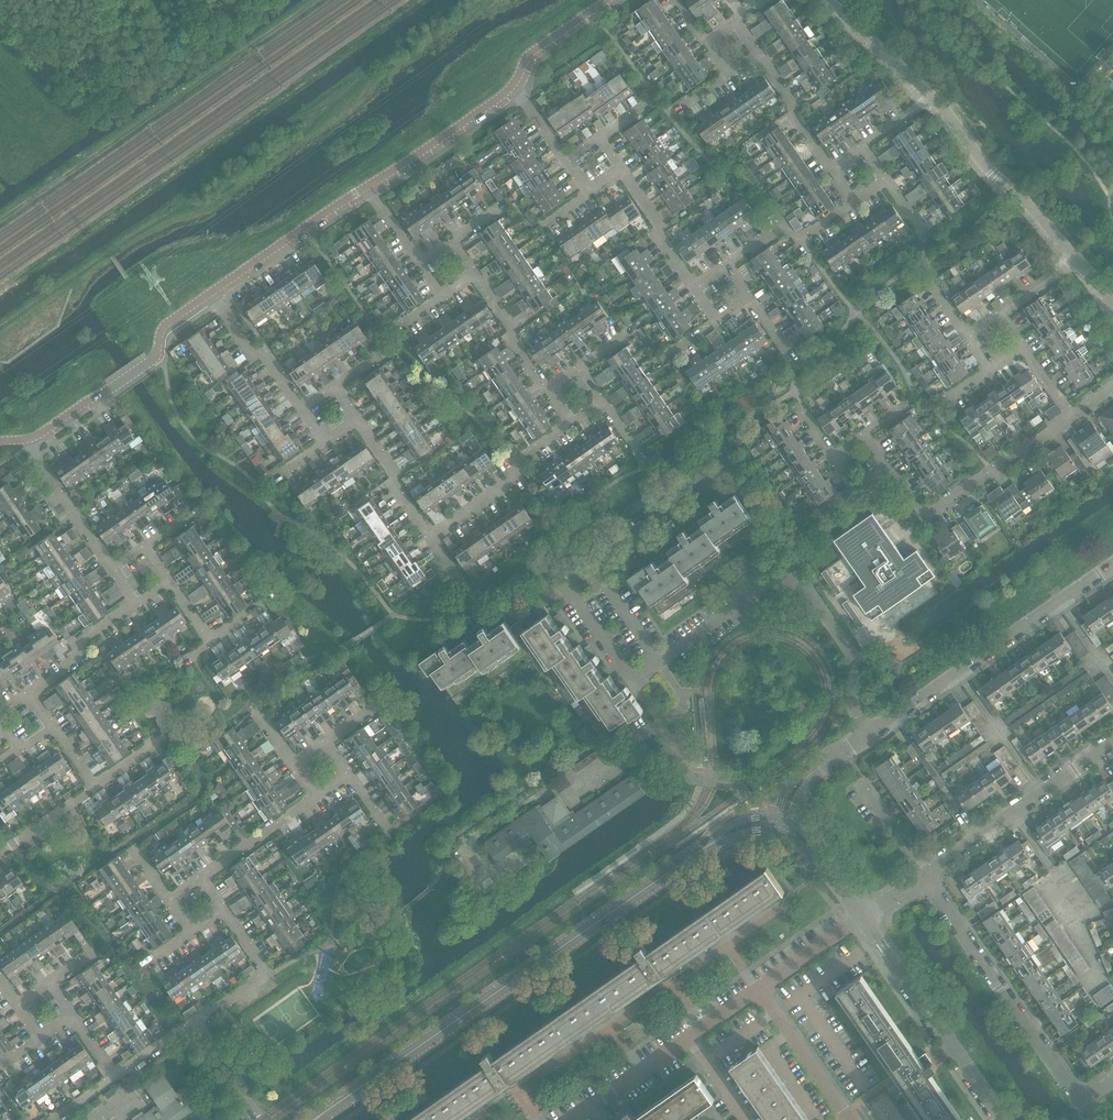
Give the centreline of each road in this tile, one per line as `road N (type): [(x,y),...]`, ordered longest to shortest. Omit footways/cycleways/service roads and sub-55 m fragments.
road 1 (tertiary): [(317,1119),(665,874)]
road 2 (residential): [(791,580),(758,593),(660,660),(596,568),(711,480)]
road 3 (track): [(317,0),(0,222)]
road 4 (residential): [(870,734),(1112,566)]
road 5 (residential): [(1082,1101),(922,875)]
road 6 (tertiary): [(1005,1119),(862,917)]
road 7 (residential): [(888,467),(924,518),(1072,415)]
road 8 (residential): [(33,439),(154,359),(165,326),(209,294)]
road 9 (residential): [(922,875),(1112,744)]
road 10 (residential): [(575,1119),(760,990)]
road 11 (residential): [(935,99),(993,174),(1076,258)]
road 12 (residential): [(209,294),(367,186)]
road 13 (residential): [(870,734),(856,713),(858,661),(791,580)]
road 14 (residential): [(431,539),(571,425)]
road 15 (residential): [(367,186),(514,85)]
road 16 (residential): [(727,265),(787,223),(798,241),(853,203)]
road 17 (residential): [(195,1021),(266,971),(226,910)]
road 18 (residential): [(851,1119),(760,990)]
road 19 (residential): [(114,569),(32,452),(33,439)]
road 20 (residential): [(303,410),(209,294)]
road 21 (residential): [(829,0),(935,99)]
road 22 (residential): [(431,539),(357,417)]
road 23 (residential): [(138,603),(28,692)]
road 24 (tertiary): [(789,822),(741,821),(665,874)]
road 25 (residential): [(203,876),(317,797)]
road 26 (residential): [(694,287),(621,170)]
road 27 (residential): [(546,389),(474,274)]
road 28 (residential): [(831,170),(759,55)]
road 29 (tertiary): [(665,874),(746,831),(786,833)]
road 30 (residential): [(514,85),(528,56),(607,0)]
road 31 (residential): [(760,990),(862,917)]
road 32 (residential): [(789,822),(809,780),(870,734)]
road 33 (residential): [(791,580),(798,528),(855,489)]
road 34 (tertiary): [(862,917),(825,854),(789,822)]
road 35 (residential): [(195,1021),(266,1119)]

